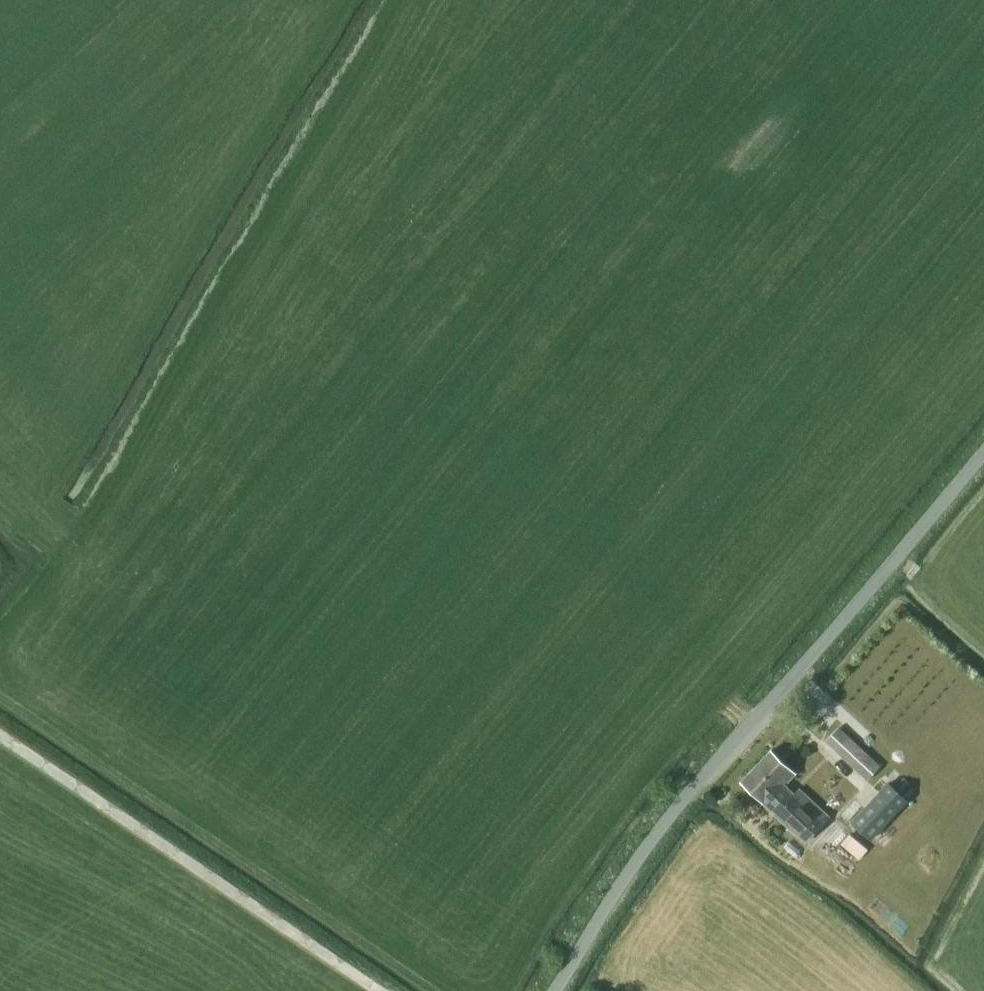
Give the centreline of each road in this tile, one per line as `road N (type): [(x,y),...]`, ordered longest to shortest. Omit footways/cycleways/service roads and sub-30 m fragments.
road 1 (unclassified): [(555,990),(658,833),(983,451)]

